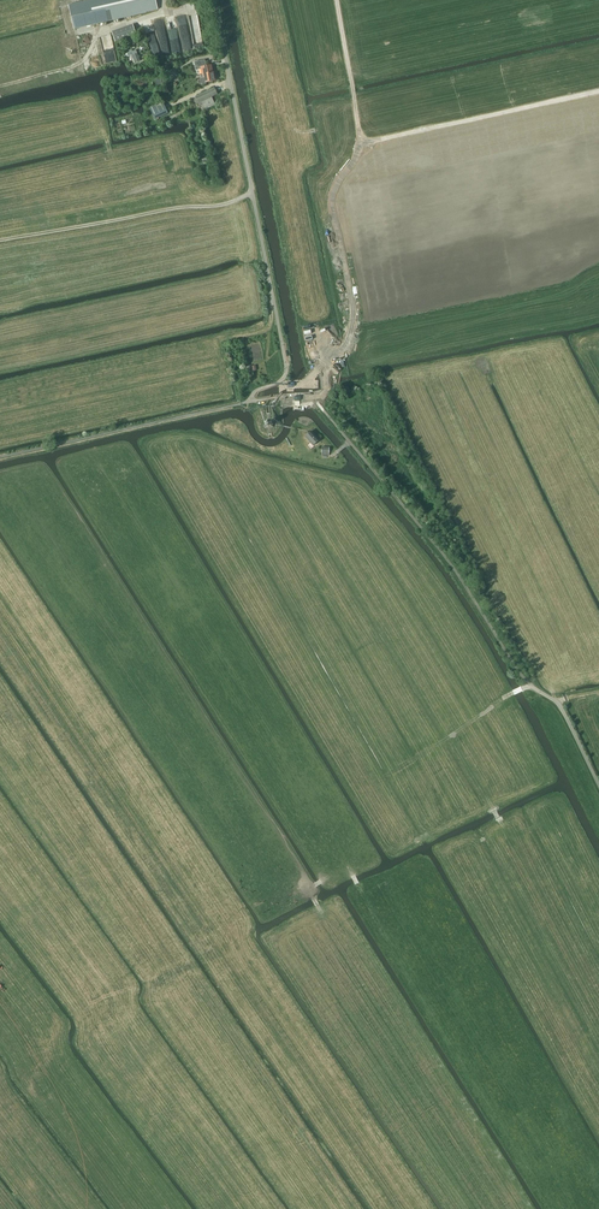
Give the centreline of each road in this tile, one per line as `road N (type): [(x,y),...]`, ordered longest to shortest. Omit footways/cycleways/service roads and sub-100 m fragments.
road 1 (track): [(337,0),(364,140),(598,92)]
road 2 (unclassified): [(275,306),(215,0)]
road 3 (track): [(0,242),(223,205),(253,193)]
road 4 (track): [(500,821),(453,738),(533,687)]
road 5 (track): [(122,1208),(32,1080)]
road 6 (track): [(0,86),(73,67),(101,32)]

